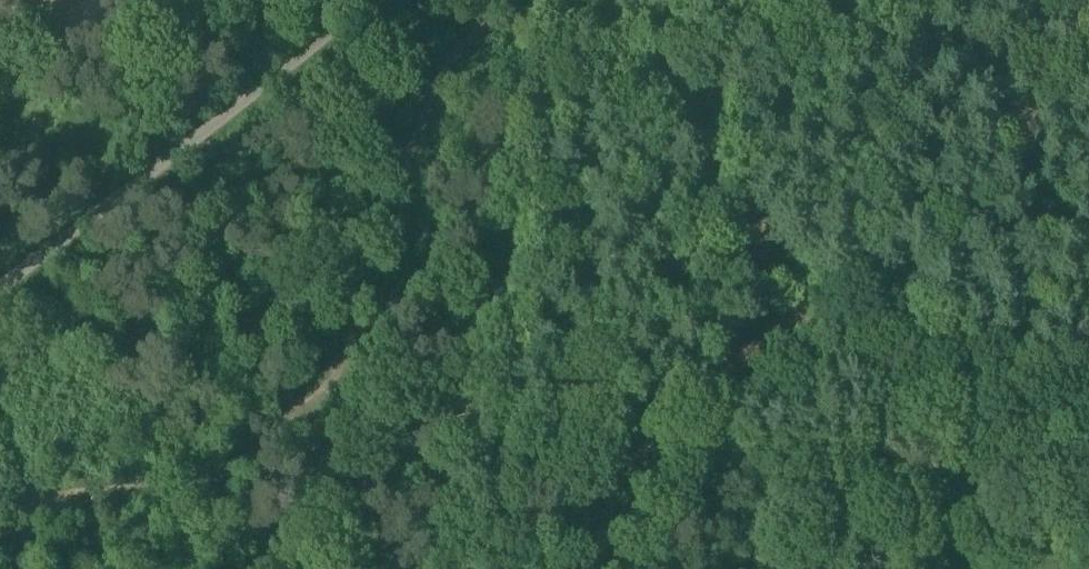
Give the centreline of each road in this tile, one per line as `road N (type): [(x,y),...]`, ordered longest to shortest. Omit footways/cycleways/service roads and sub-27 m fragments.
road 1 (unclassified): [(375,0),(0,290)]

